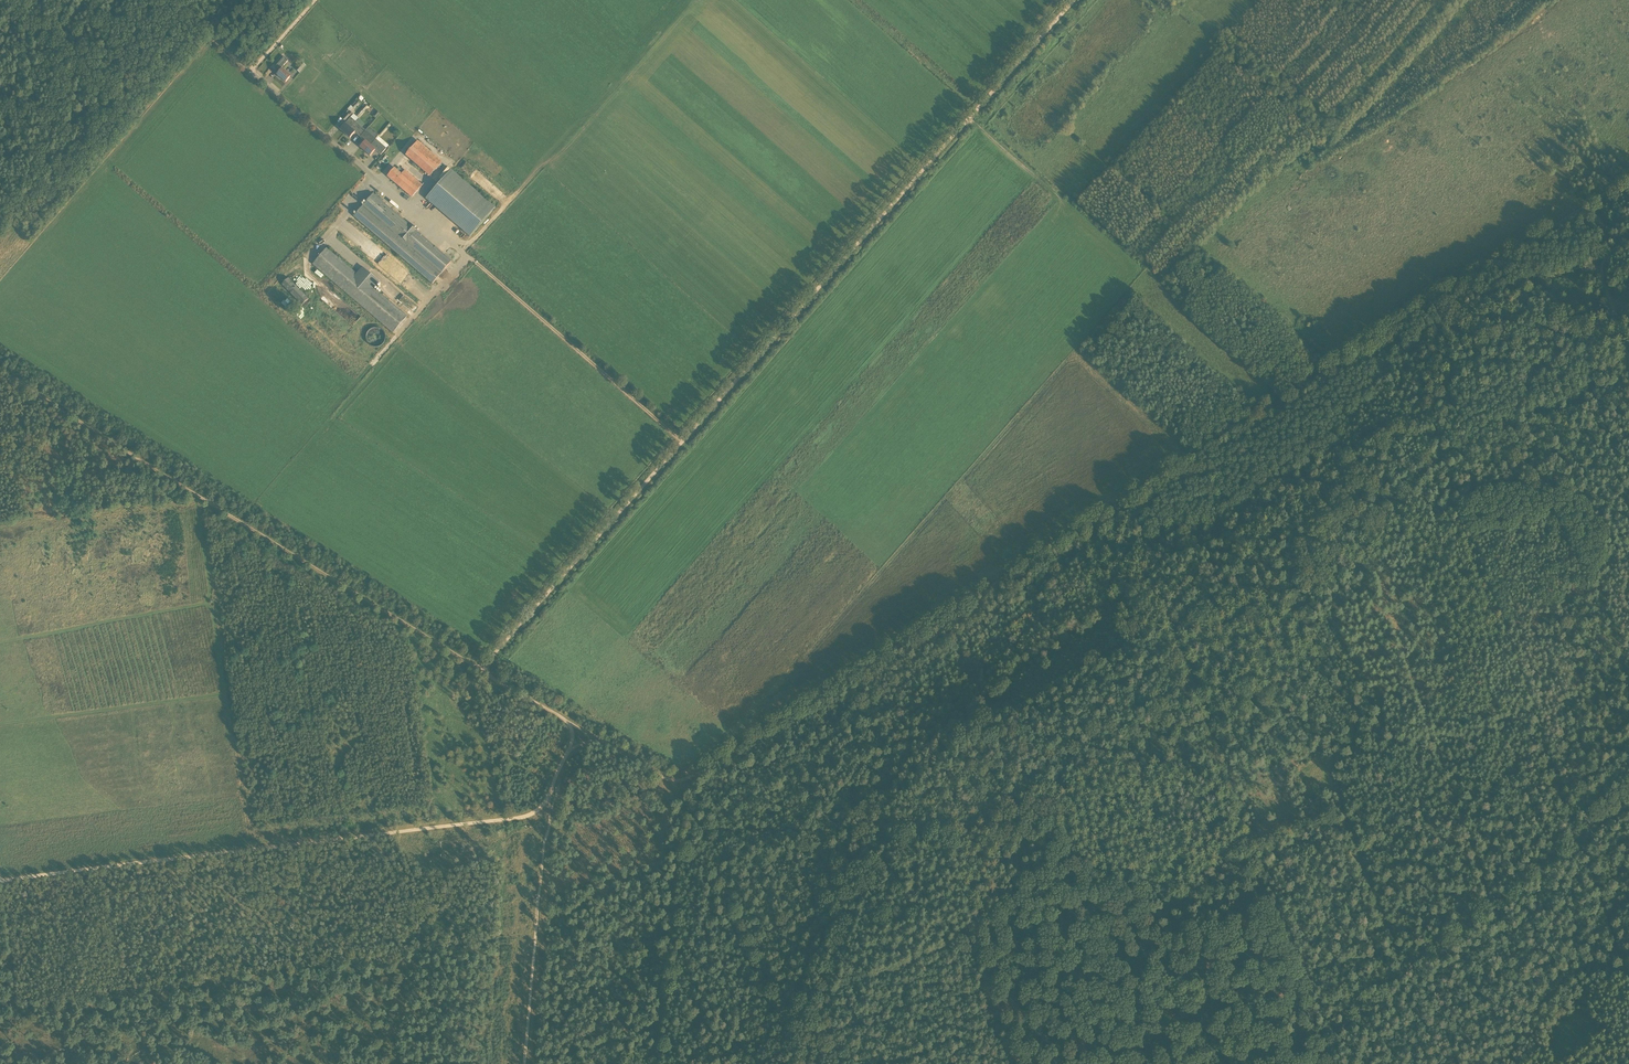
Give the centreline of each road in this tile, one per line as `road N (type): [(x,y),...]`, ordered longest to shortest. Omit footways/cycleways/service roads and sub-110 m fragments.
road 1 (track): [(808,1063),(806,1042),(835,995),(972,938),(1043,866),(1057,841),(1056,786),(1210,722),(1256,879),(1322,1046)]
road 2 (track): [(488,670),(1076,0)]
road 3 (track): [(1334,366),(677,789)]
road 4 (track): [(488,670),(0,373)]
road 5 (track): [(0,882),(549,814)]
road 6 (track): [(1578,838),(1410,350)]
road 7 (track): [(1322,1046),(1578,838),(1628,782)]
road 8 (unclassified): [(466,254),(169,0)]
road 9 (track): [(1589,204),(1334,366)]
road 10 (track): [(663,39),(466,254)]
road 11 (track): [(682,443),(466,254)]
road 12 (track): [(686,798),(656,1063)]
road 13 (track): [(526,1063),(549,814)]
road 14 (track): [(1119,1063),(1043,866)]

